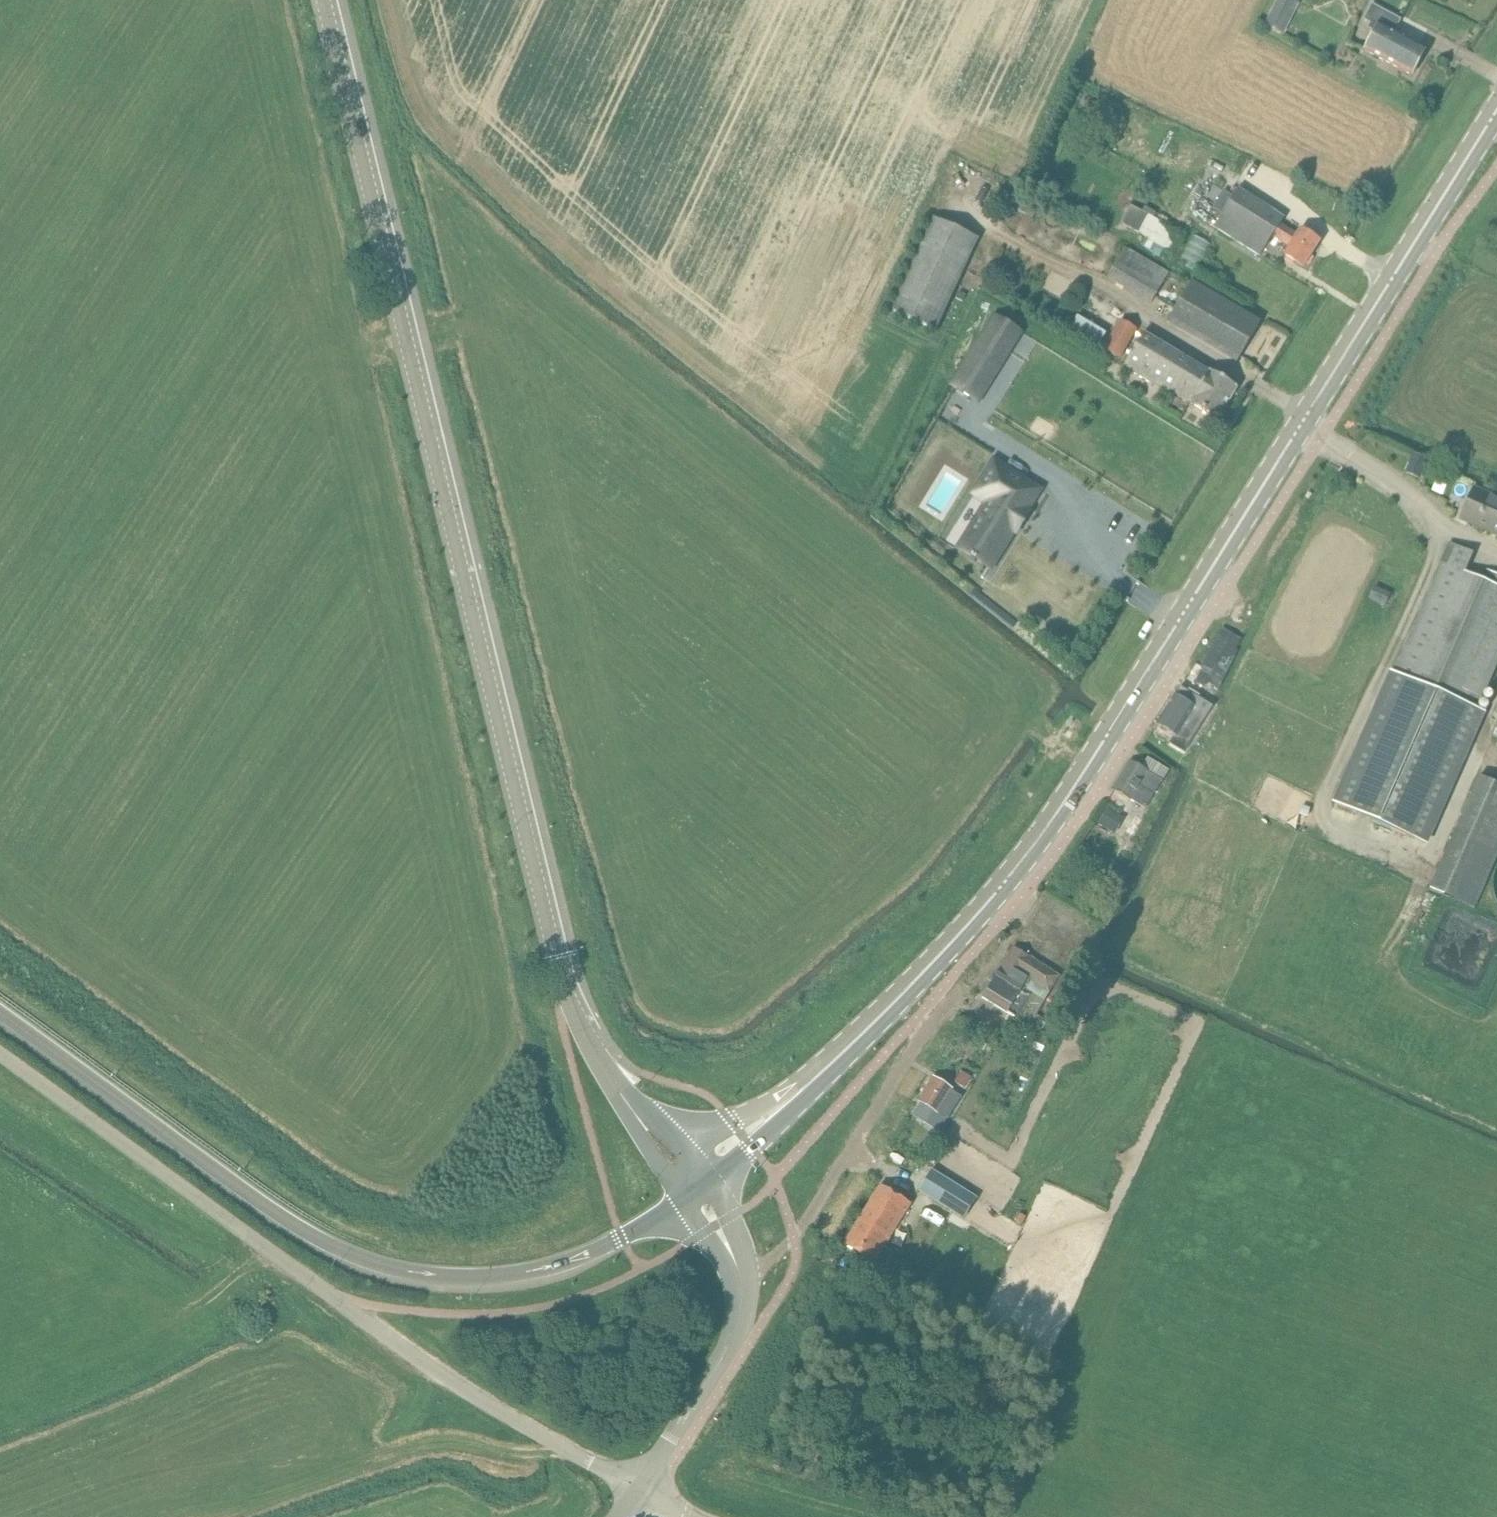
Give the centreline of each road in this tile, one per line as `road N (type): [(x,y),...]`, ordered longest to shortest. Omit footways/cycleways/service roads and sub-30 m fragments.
road 1 (primary): [(692,1185),(878,1027),(999,890),(1105,746),(1496,118)]
road 2 (tertiary): [(692,1185),(620,1088),(568,992),(327,0)]
road 3 (motorway): [(0,1013),(310,1239),(370,1265),(504,1284),(589,1258),(674,1206),(692,1185)]
road 4 (unclassified): [(0,1056),(401,1346),(638,1490)]
road 5 (residential): [(743,1276),(794,1238),(962,989)]
road 6 (unclassified): [(638,1490),(738,1325),(743,1276)]

